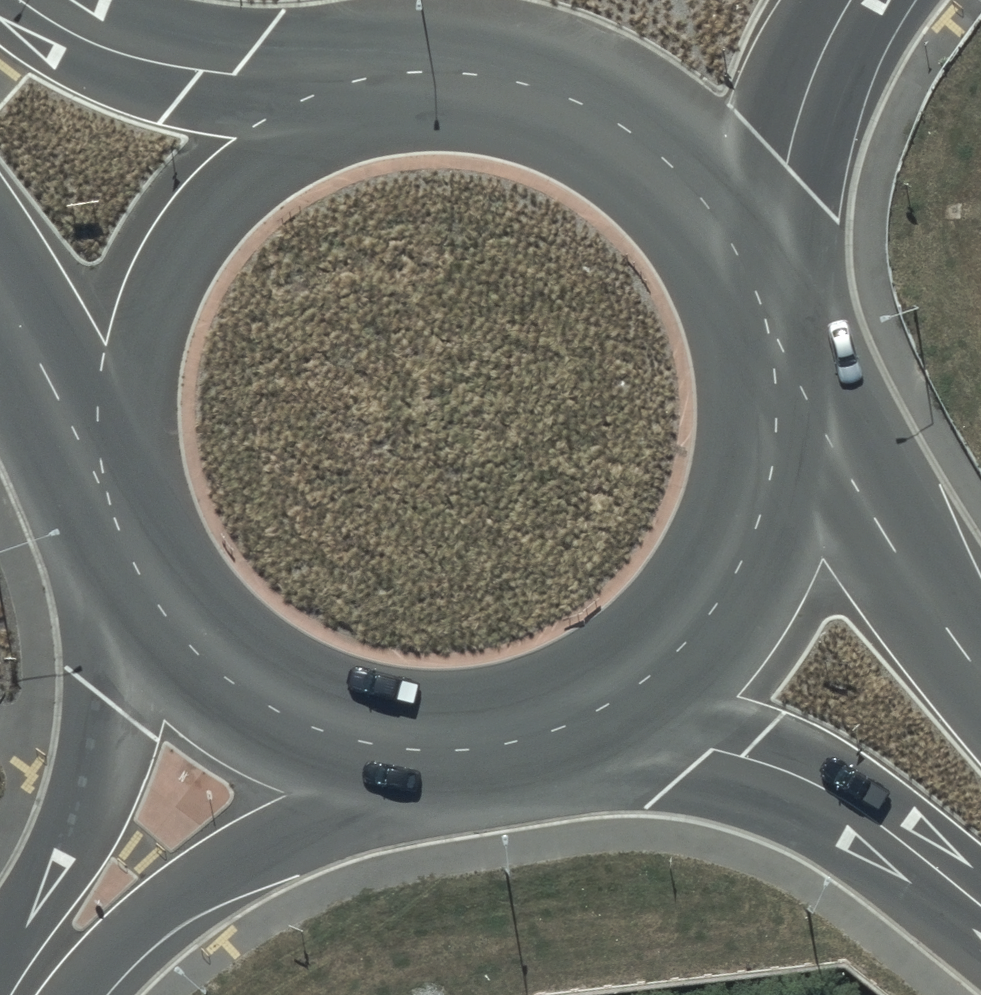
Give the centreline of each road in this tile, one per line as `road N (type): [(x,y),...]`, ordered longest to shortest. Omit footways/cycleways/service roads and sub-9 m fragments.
road 1 (secondary): [(129,533),(114,431),(132,329),(182,239),(258,168),(373,121)]
road 2 (secondary): [(980,902),(859,809),(760,760),(564,733)]
road 3 (secondary): [(373,121),(473,116),(570,143),(654,198),(717,275),(735,321)]
road 4 (secondary): [(754,369),(761,432),(755,495),(738,556),(709,612),(669,662),(620,703),(564,733)]
road 5 (unclassified): [(427,759),(179,893),(76,994)]
road 6 (secondary): [(754,369),(980,678)]
road 7 (unclassified): [(0,961),(183,636)]
road 8 (secondary): [(23,0),(87,40),(373,121)]
road 9 (motorway): [(850,0),(815,71),(735,321)]
road 10 (secondary): [(427,759),(334,742),(251,700),(183,636)]
road 11 (secondary): [(129,533),(0,290)]
road 12 (secondary): [(564,733),(497,754),(427,759)]

